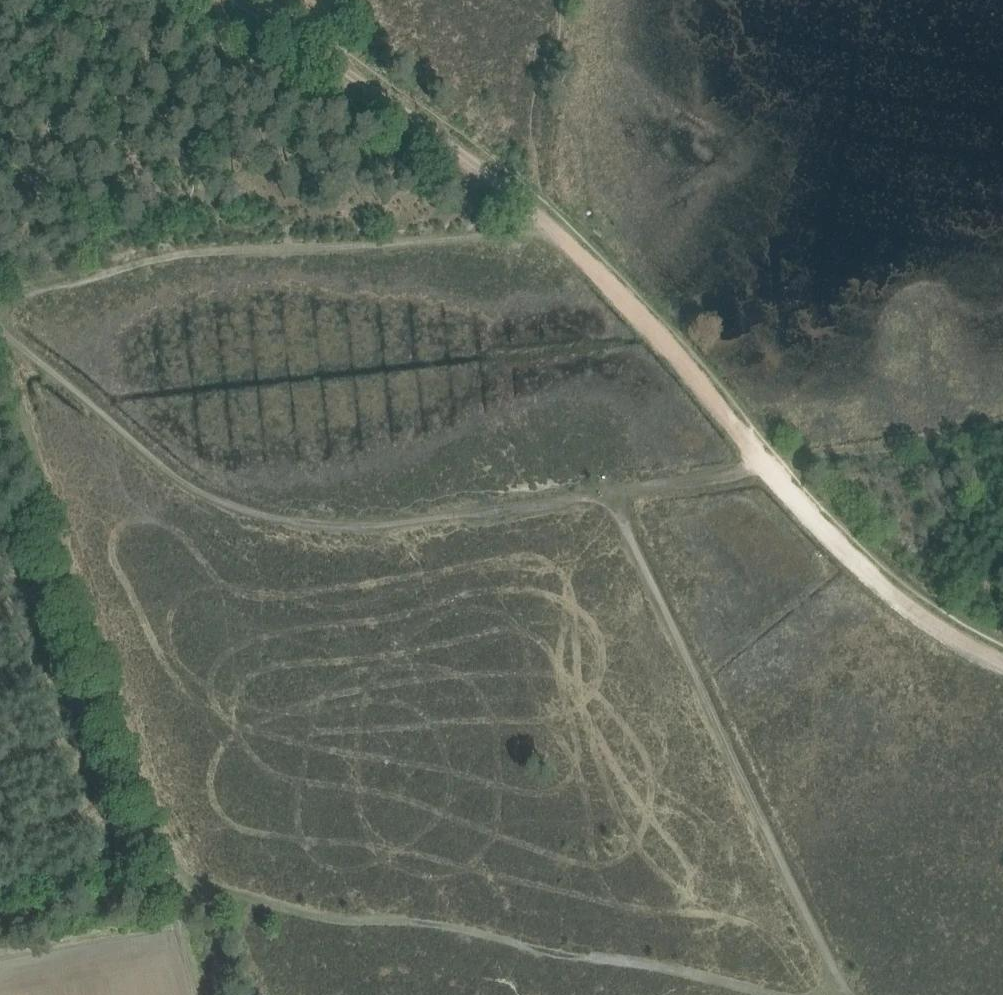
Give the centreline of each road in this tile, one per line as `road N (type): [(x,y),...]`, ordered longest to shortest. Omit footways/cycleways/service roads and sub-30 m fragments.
road 1 (track): [(775,994),(446,929),(308,915),(184,878),(0,350)]
road 2 (track): [(1002,661),(905,605),(542,221),(240,0)]
road 3 (track): [(613,493),(402,524),(340,525),(250,512),(202,491),(0,326)]
road 4 (track): [(0,306),(191,252),(530,231),(551,212)]
road 5 (track): [(847,994),(613,493)]
road 6 (track): [(781,464),(613,493)]

